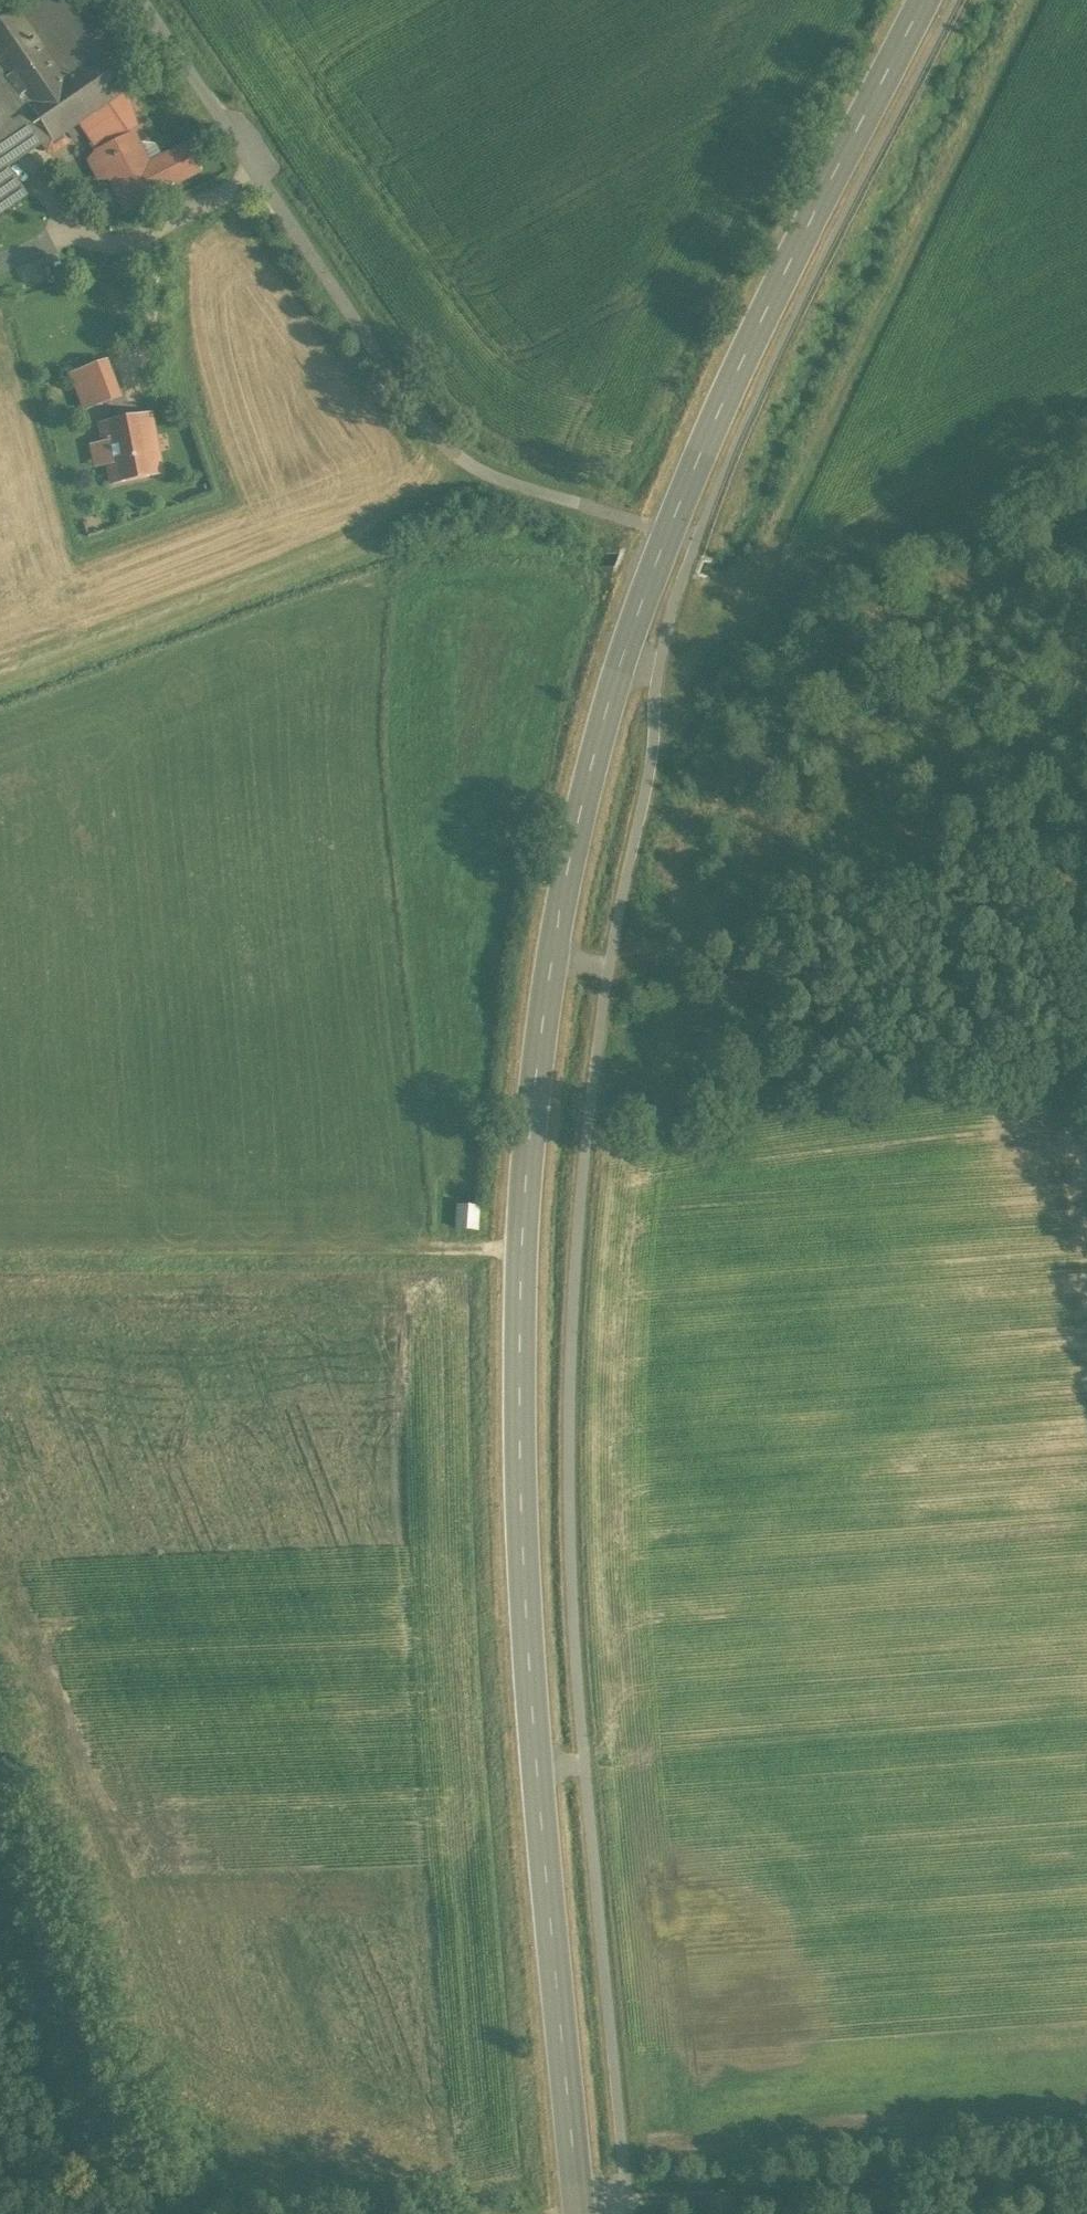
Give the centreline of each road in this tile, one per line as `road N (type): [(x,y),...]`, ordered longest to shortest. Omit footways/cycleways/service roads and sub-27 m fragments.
road 1 (primary): [(579,2213),(531,1622),(524,1294),(549,965),(585,786),(666,540)]
road 2 (unclassified): [(666,540),(502,460),(410,389),(338,303),(143,0)]
road 3 (primary): [(666,540),(786,263),(923,0)]
road 4 (track): [(1086,2177),(578,2203)]

